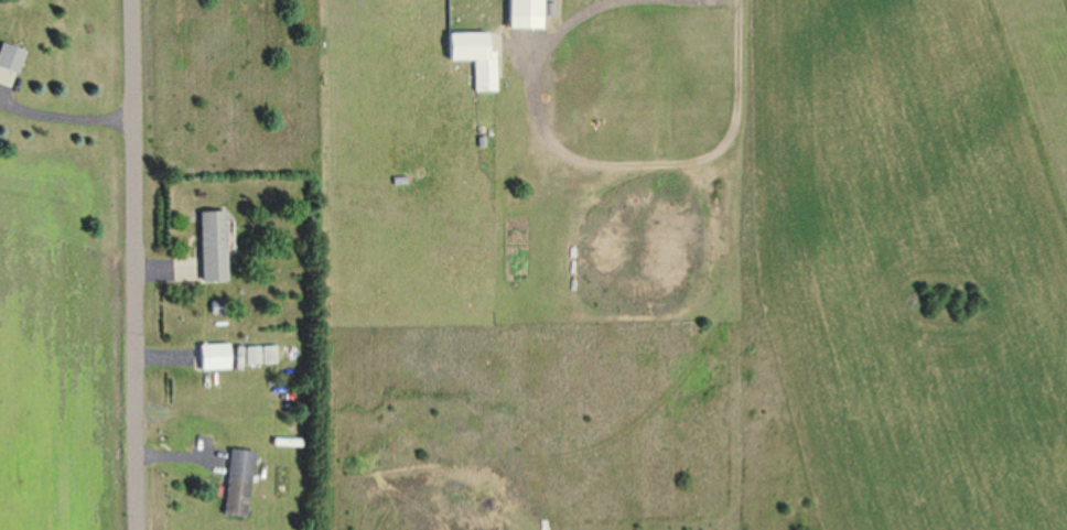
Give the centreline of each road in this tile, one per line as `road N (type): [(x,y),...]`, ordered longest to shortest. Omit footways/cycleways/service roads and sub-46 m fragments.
road 1 (residential): [(128,0),(136,529)]

